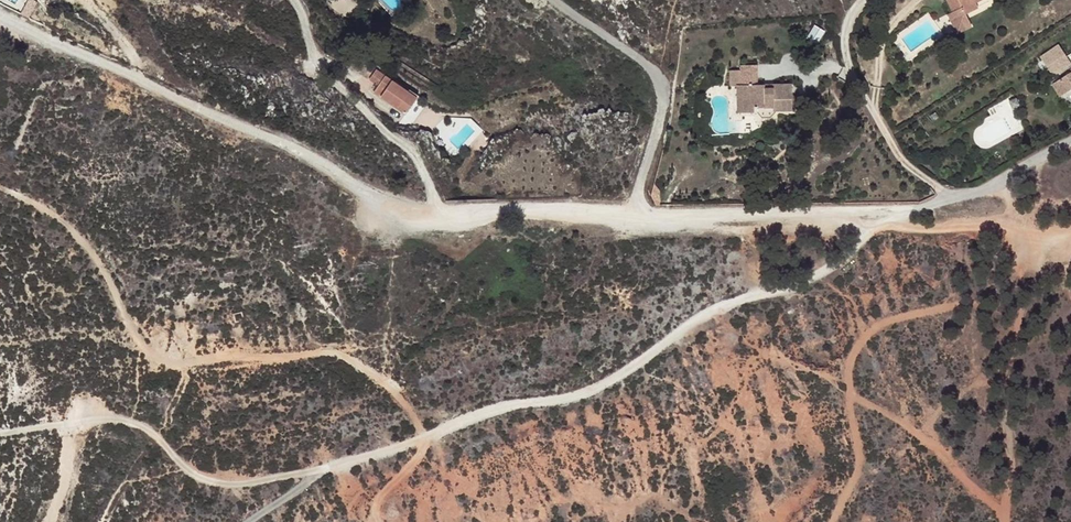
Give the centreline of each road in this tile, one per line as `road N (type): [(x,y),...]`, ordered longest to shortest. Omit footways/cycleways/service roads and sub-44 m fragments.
road 1 (residential): [(1070,143),(1014,174),(884,215),(437,213)]
road 2 (residential): [(437,213),(391,205),(288,145),(0,19)]
road 3 (residential): [(291,0),(315,60),(409,152),(437,213)]
road 4 (track): [(962,194),(907,162),(855,82),(846,19),(859,0)]
road 5 (track): [(1070,221),(916,223),(884,215)]

